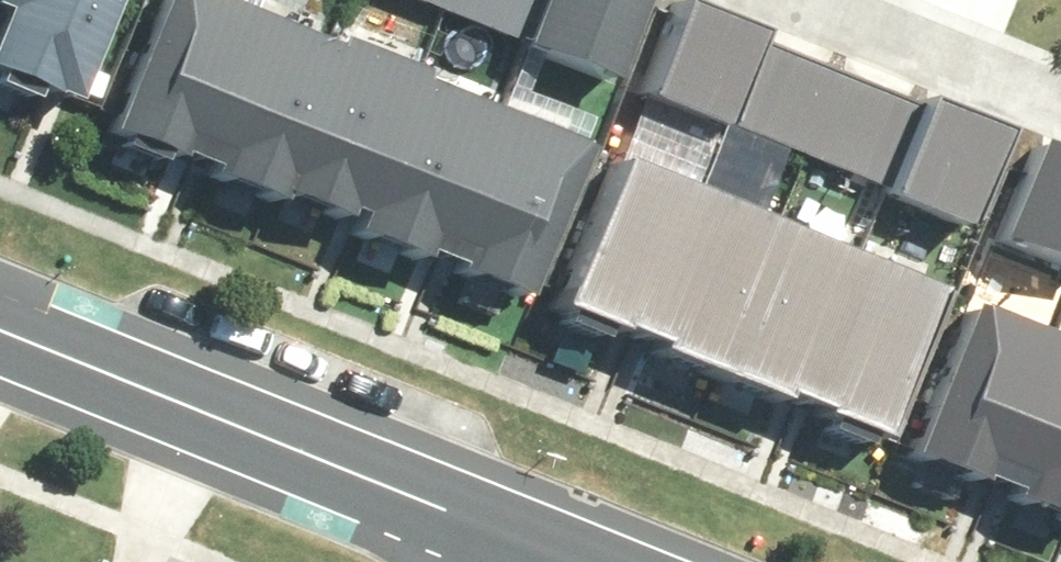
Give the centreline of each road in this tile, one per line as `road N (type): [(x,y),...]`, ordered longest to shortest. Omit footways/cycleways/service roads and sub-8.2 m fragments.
road 1 (tertiary): [(0,324),(507,529)]
road 2 (residential): [(824,0),(1060,95)]

